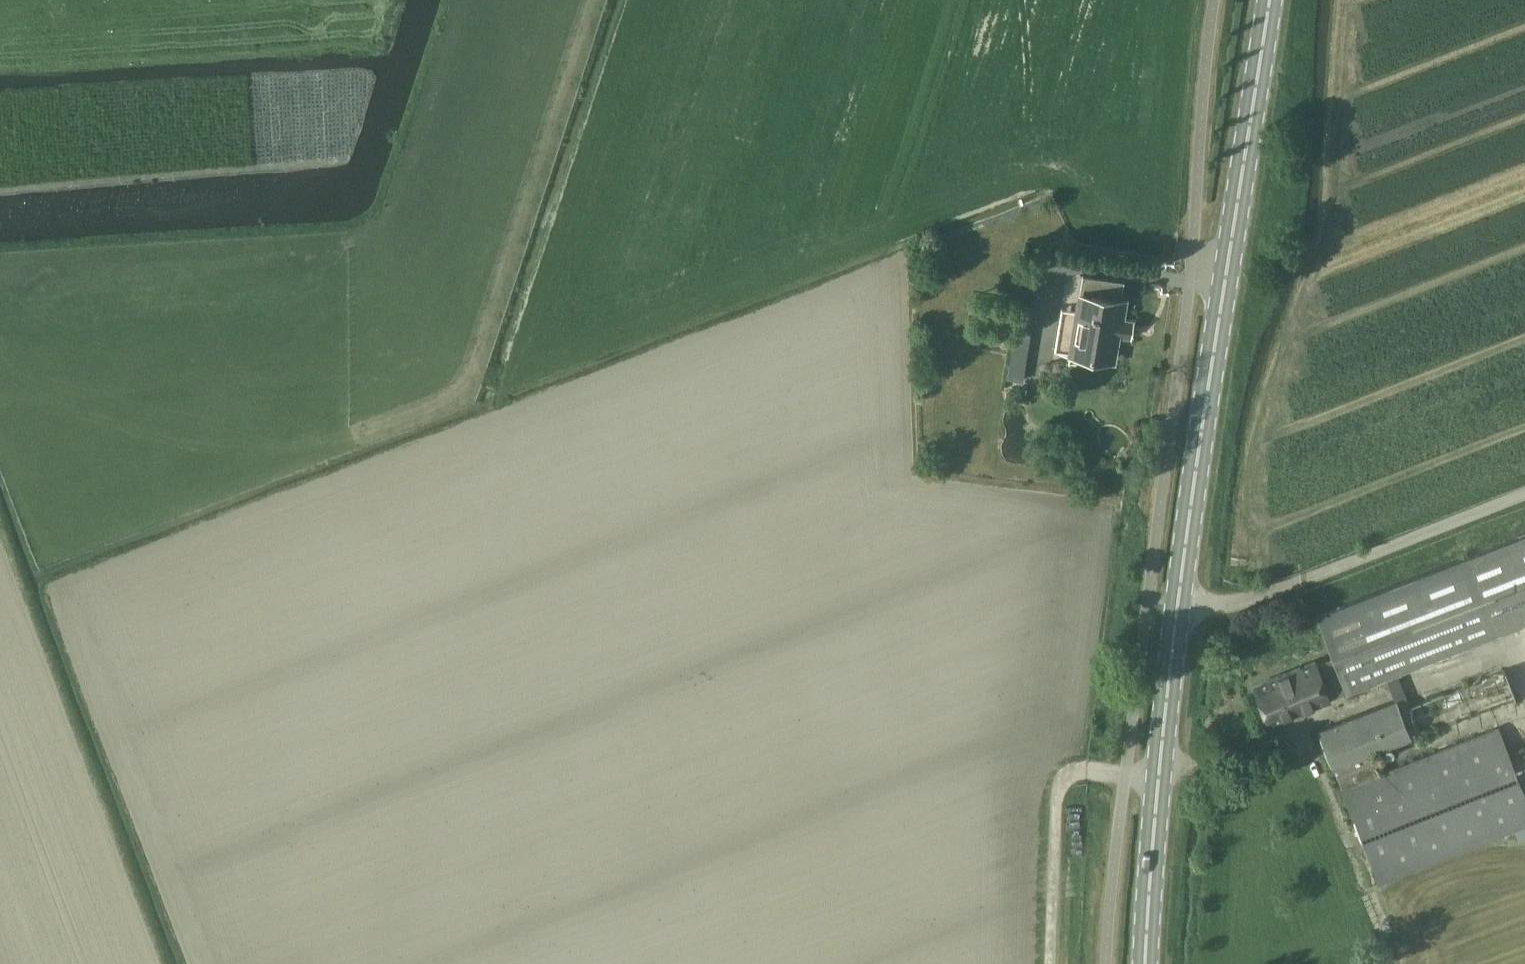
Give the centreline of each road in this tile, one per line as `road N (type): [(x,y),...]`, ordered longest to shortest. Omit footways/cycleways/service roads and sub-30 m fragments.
road 1 (primary): [(1147,963),(1201,451),(1272,0)]
road 2 (track): [(1161,778),(1088,773),(1066,782),(1057,806),(1051,963)]

